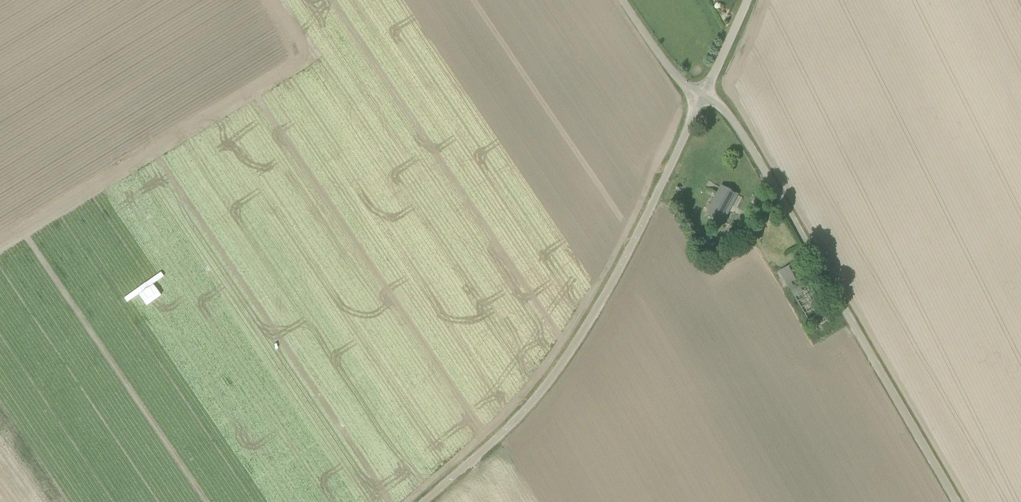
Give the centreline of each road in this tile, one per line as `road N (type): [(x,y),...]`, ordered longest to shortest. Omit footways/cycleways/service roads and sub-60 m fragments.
road 1 (unclassified): [(423,501),(540,400),(618,276),(703,95)]
road 2 (unclassified): [(956,501),(746,139),(703,95)]
road 3 (unclassified): [(703,95),(671,71),(623,0)]

